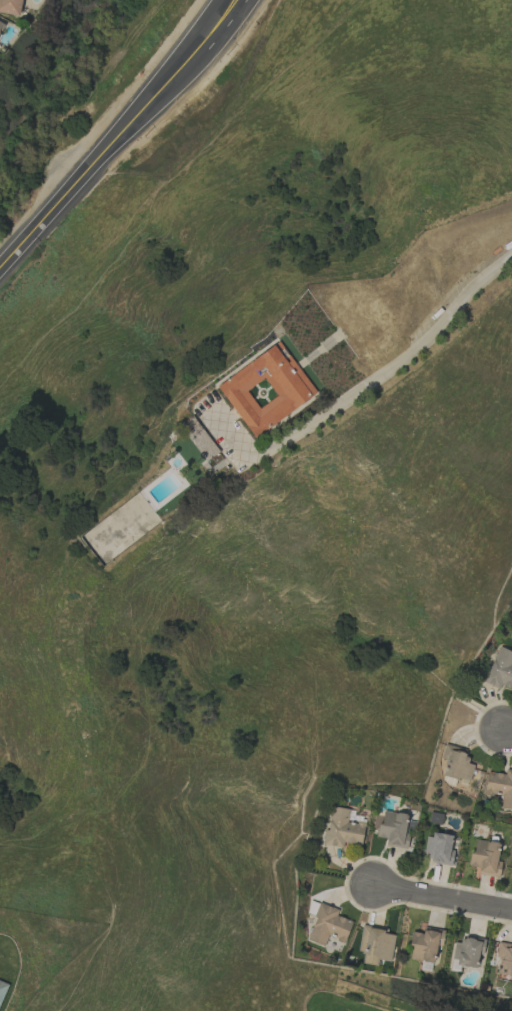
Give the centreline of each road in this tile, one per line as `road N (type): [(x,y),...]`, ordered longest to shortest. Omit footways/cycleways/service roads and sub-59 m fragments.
road 1 (primary): [(0,270),(234,0)]
road 2 (residential): [(511,913),(373,888)]

